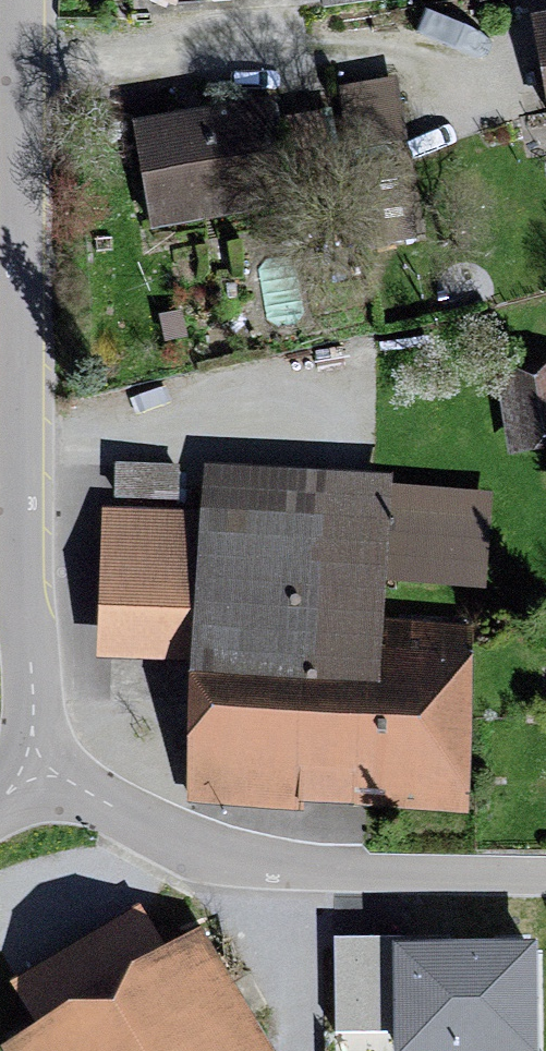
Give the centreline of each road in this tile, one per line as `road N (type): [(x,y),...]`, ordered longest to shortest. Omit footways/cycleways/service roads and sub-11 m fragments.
road 1 (residential): [(33,771),(23,586),(19,0)]
road 2 (residential): [(545,874),(370,872),(228,859),(33,771)]

